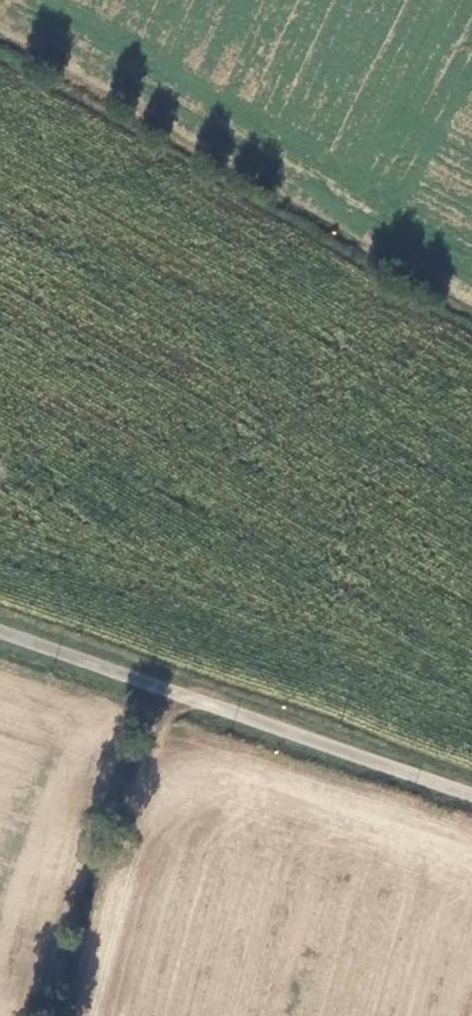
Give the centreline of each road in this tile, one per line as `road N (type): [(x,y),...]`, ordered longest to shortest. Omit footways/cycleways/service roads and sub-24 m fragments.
road 1 (unclassified): [(471,793),(0,631)]

